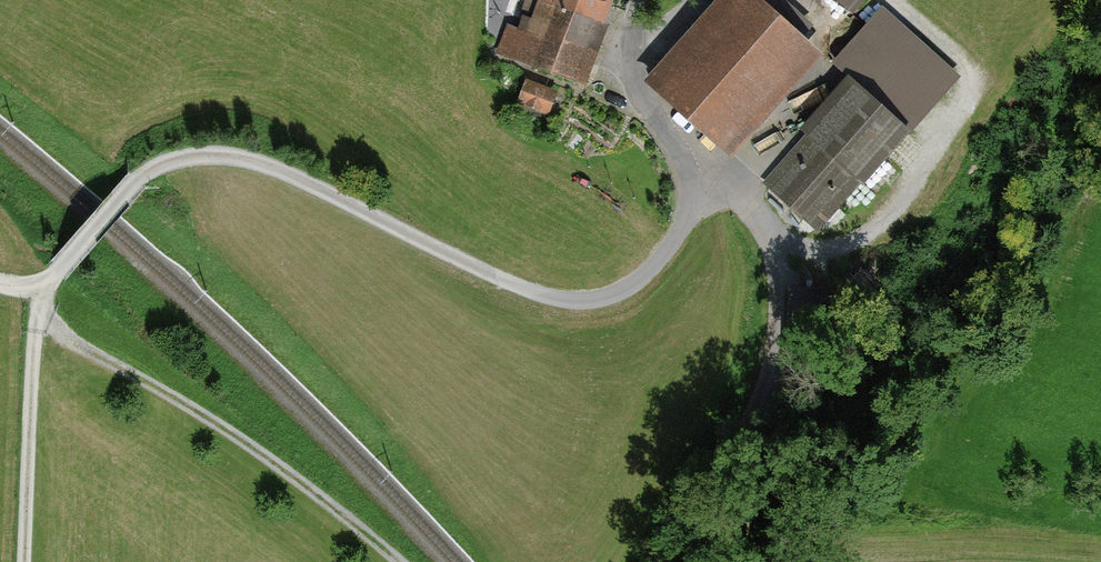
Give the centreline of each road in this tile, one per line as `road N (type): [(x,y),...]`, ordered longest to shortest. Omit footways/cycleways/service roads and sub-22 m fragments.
road 1 (track): [(645,0),(635,36),(642,86),(690,193),(687,221),(639,284),(594,299),(532,292),(306,184),(217,156),(173,162),(140,179),(45,290),(34,350),(25,561)]
road 2 (track): [(681,159),(730,187),(771,243),(781,318),(748,427),(656,561)]
road 3 (track): [(41,310),(197,411),(397,561)]

